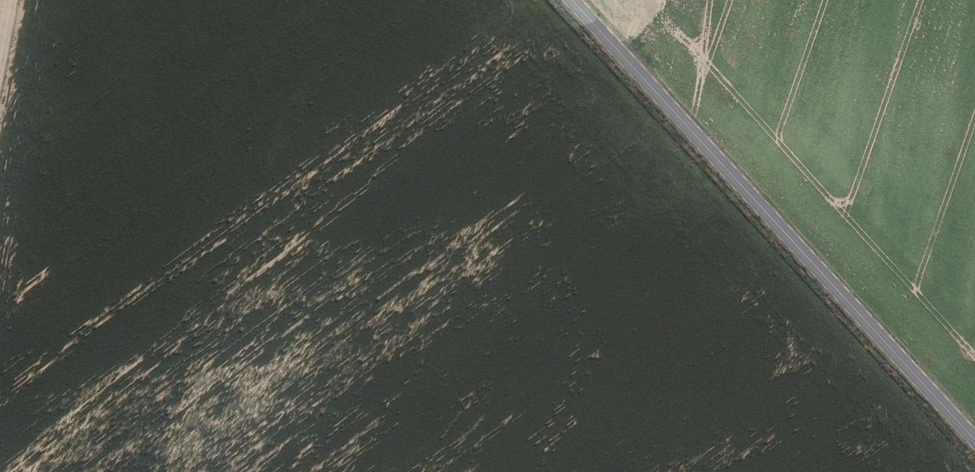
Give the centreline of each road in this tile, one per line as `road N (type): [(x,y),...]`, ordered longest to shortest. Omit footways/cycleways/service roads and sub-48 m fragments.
road 1 (unclassified): [(974,440),(574,0)]

